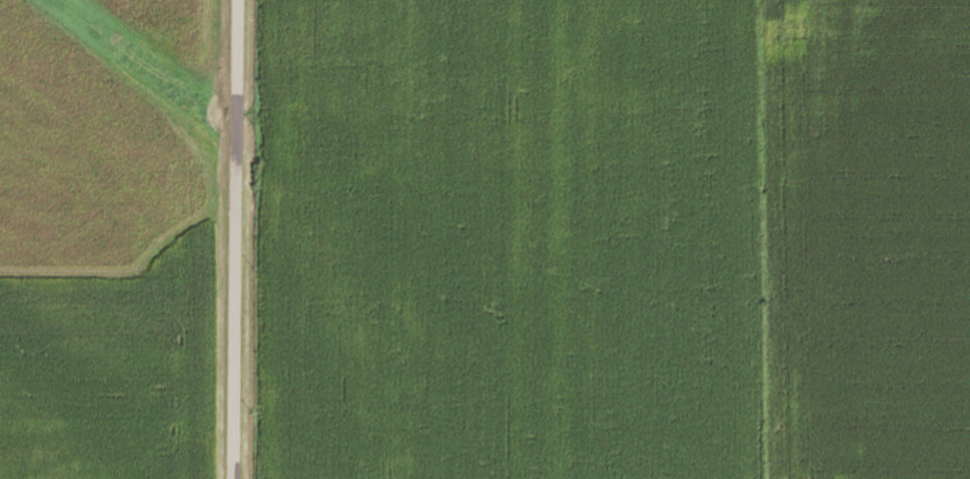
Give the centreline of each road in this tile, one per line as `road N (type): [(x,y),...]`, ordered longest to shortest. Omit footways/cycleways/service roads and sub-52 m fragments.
road 1 (residential): [(233,478),(240,0)]

